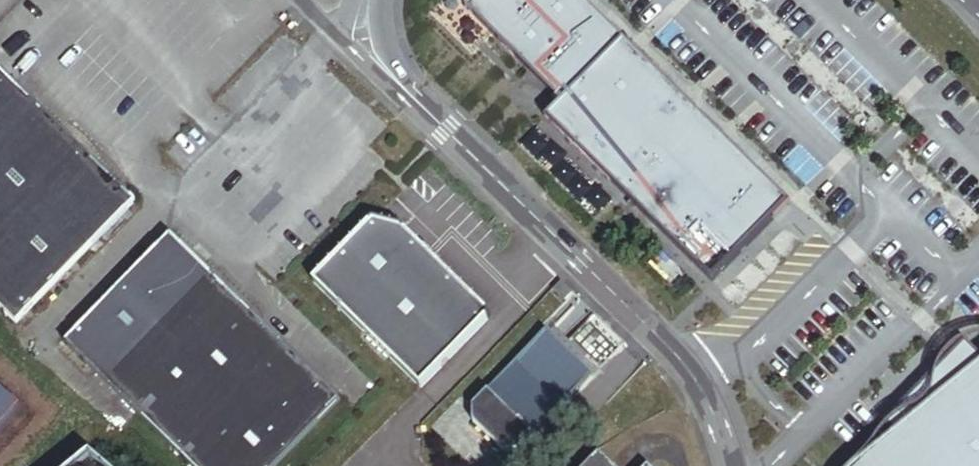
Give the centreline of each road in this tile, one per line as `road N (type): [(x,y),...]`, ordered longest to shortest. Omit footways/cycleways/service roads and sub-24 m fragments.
road 1 (unclassified): [(732,465),(726,433),(682,353),(398,81)]
road 2 (unclassified): [(398,81),(301,0)]

